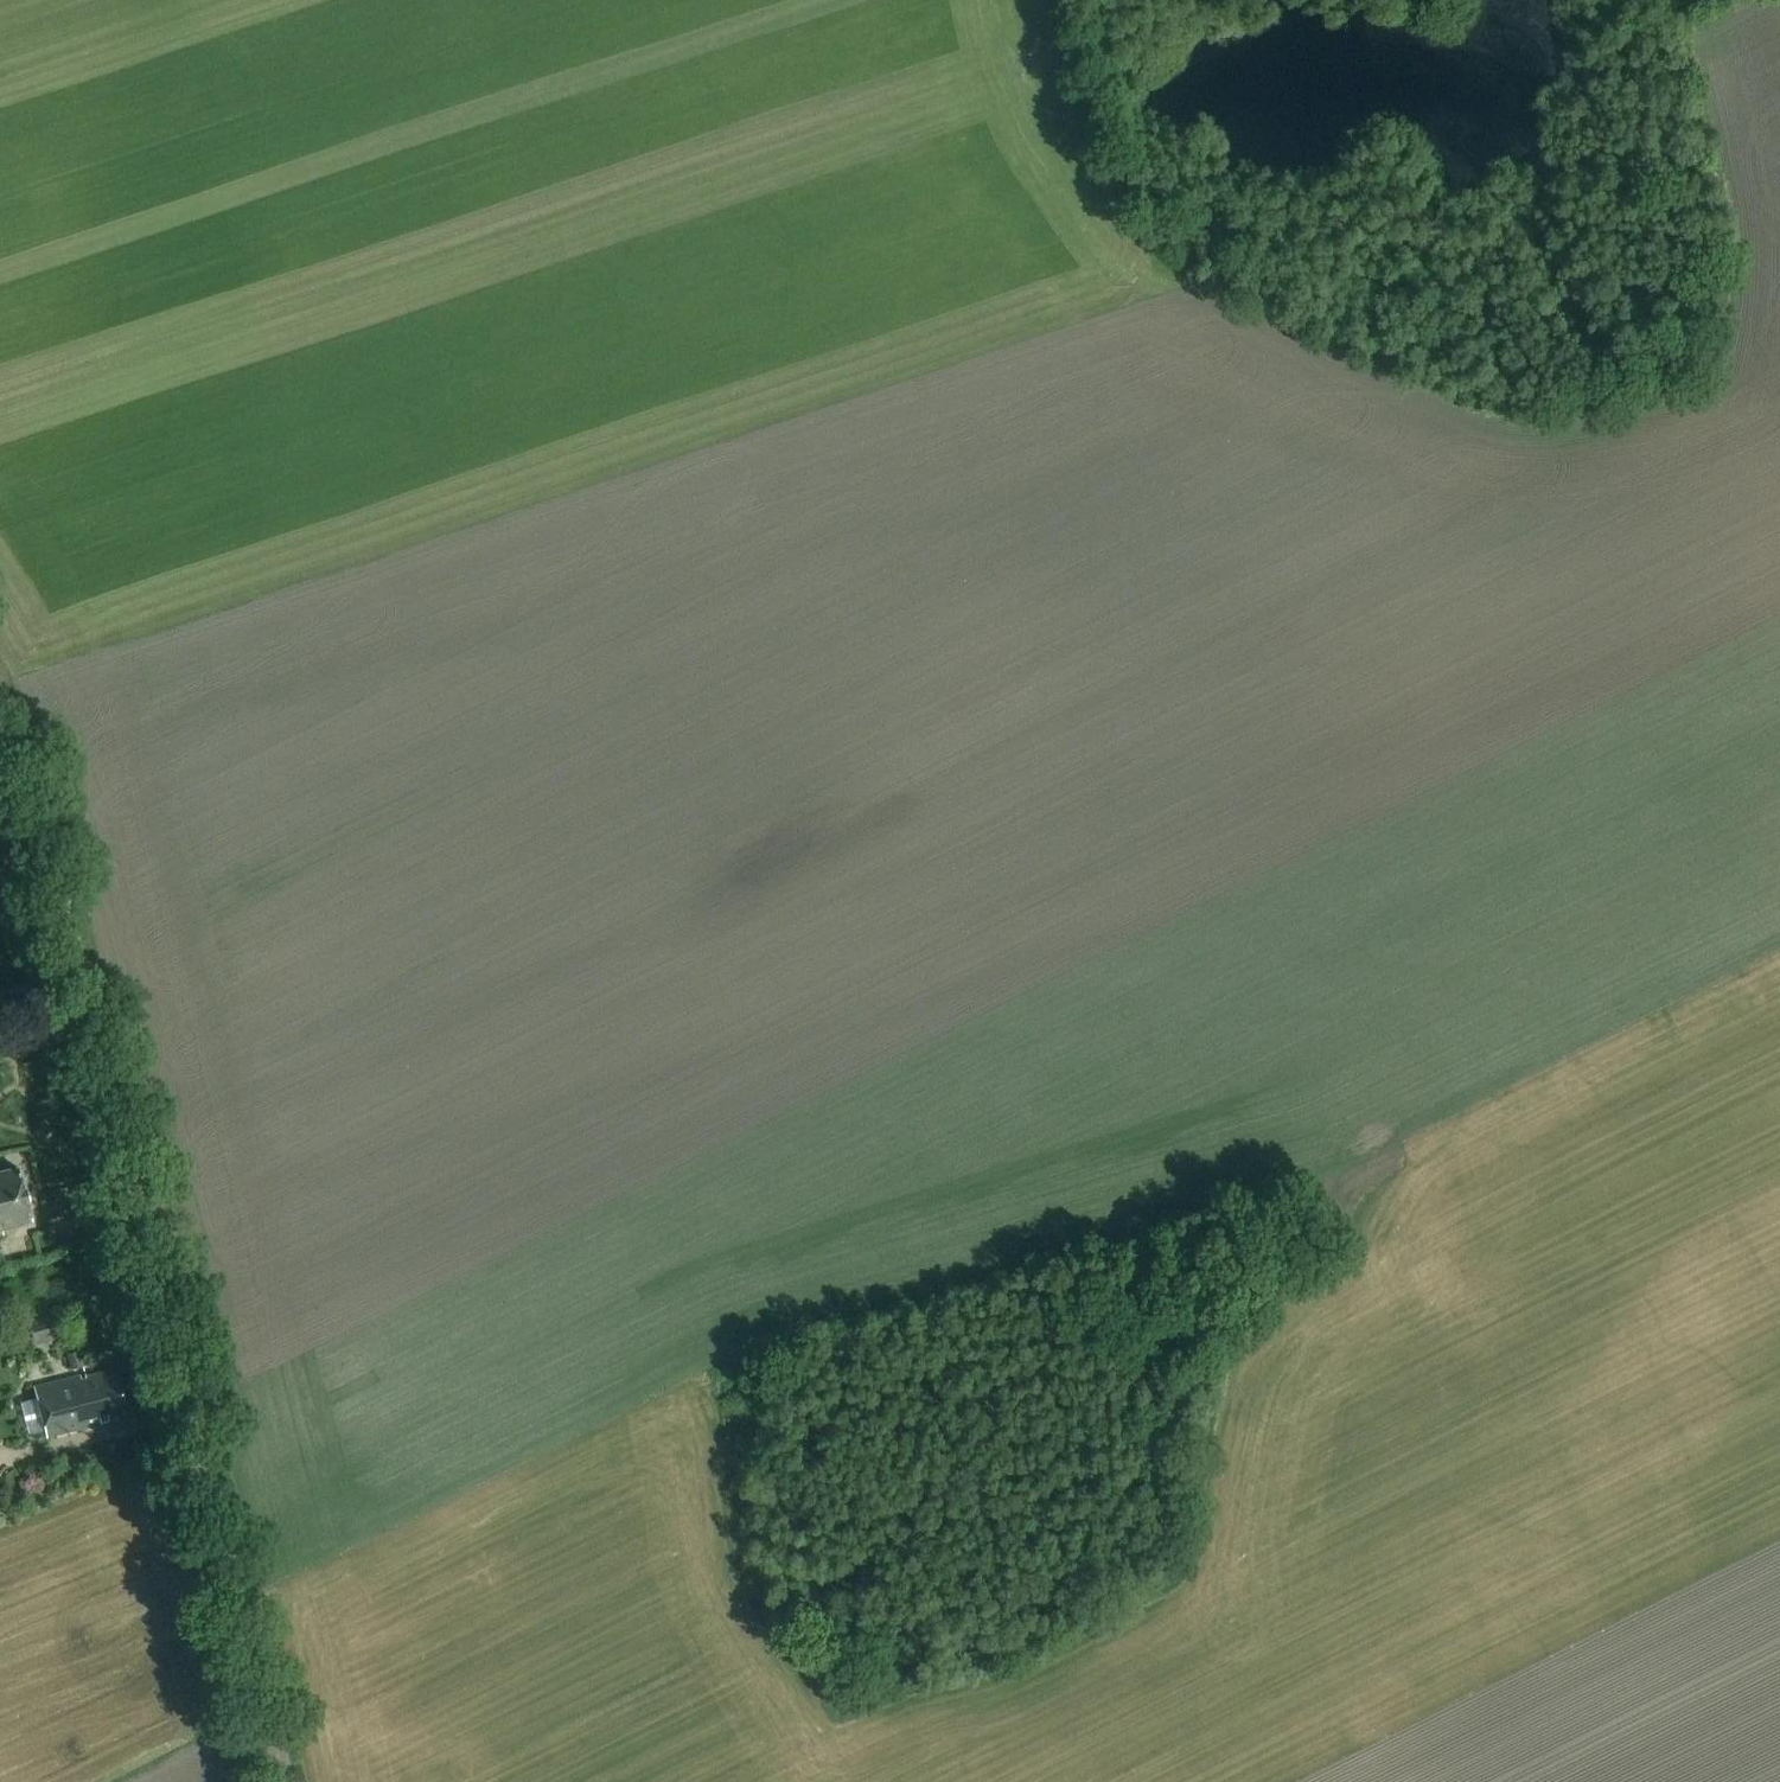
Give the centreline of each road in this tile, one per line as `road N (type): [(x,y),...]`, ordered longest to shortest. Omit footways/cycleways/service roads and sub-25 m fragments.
road 1 (unclassified): [(0,705),(28,782),(289,1781)]

